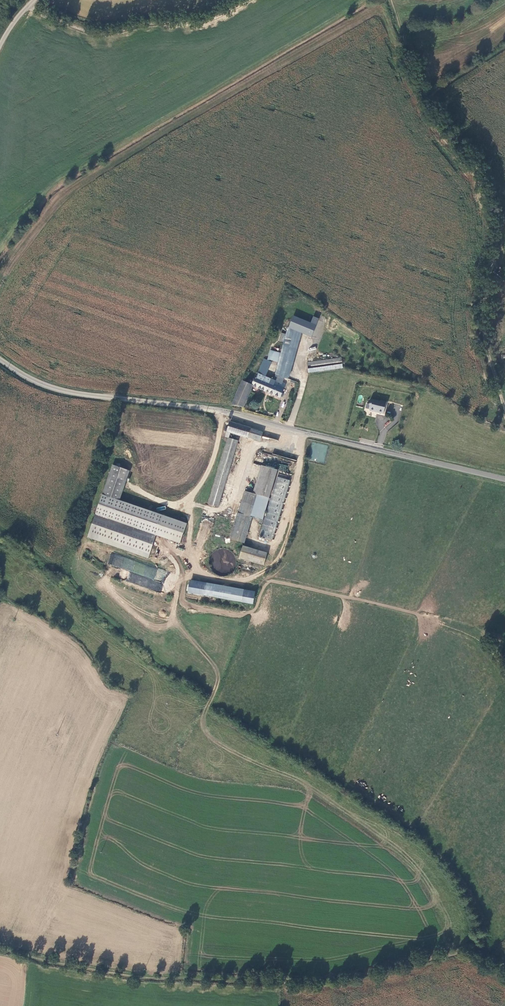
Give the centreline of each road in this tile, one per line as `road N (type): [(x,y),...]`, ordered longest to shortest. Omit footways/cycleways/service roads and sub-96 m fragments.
road 1 (unclassified): [(504,479),(239,415),(64,391),(0,359)]
road 2 (track): [(0,946),(130,977),(288,980),(455,947),(504,971)]
road 3 (track): [(504,408),(486,341),(493,196),(424,99)]
road 4 (track): [(391,0),(424,99),(504,49)]

